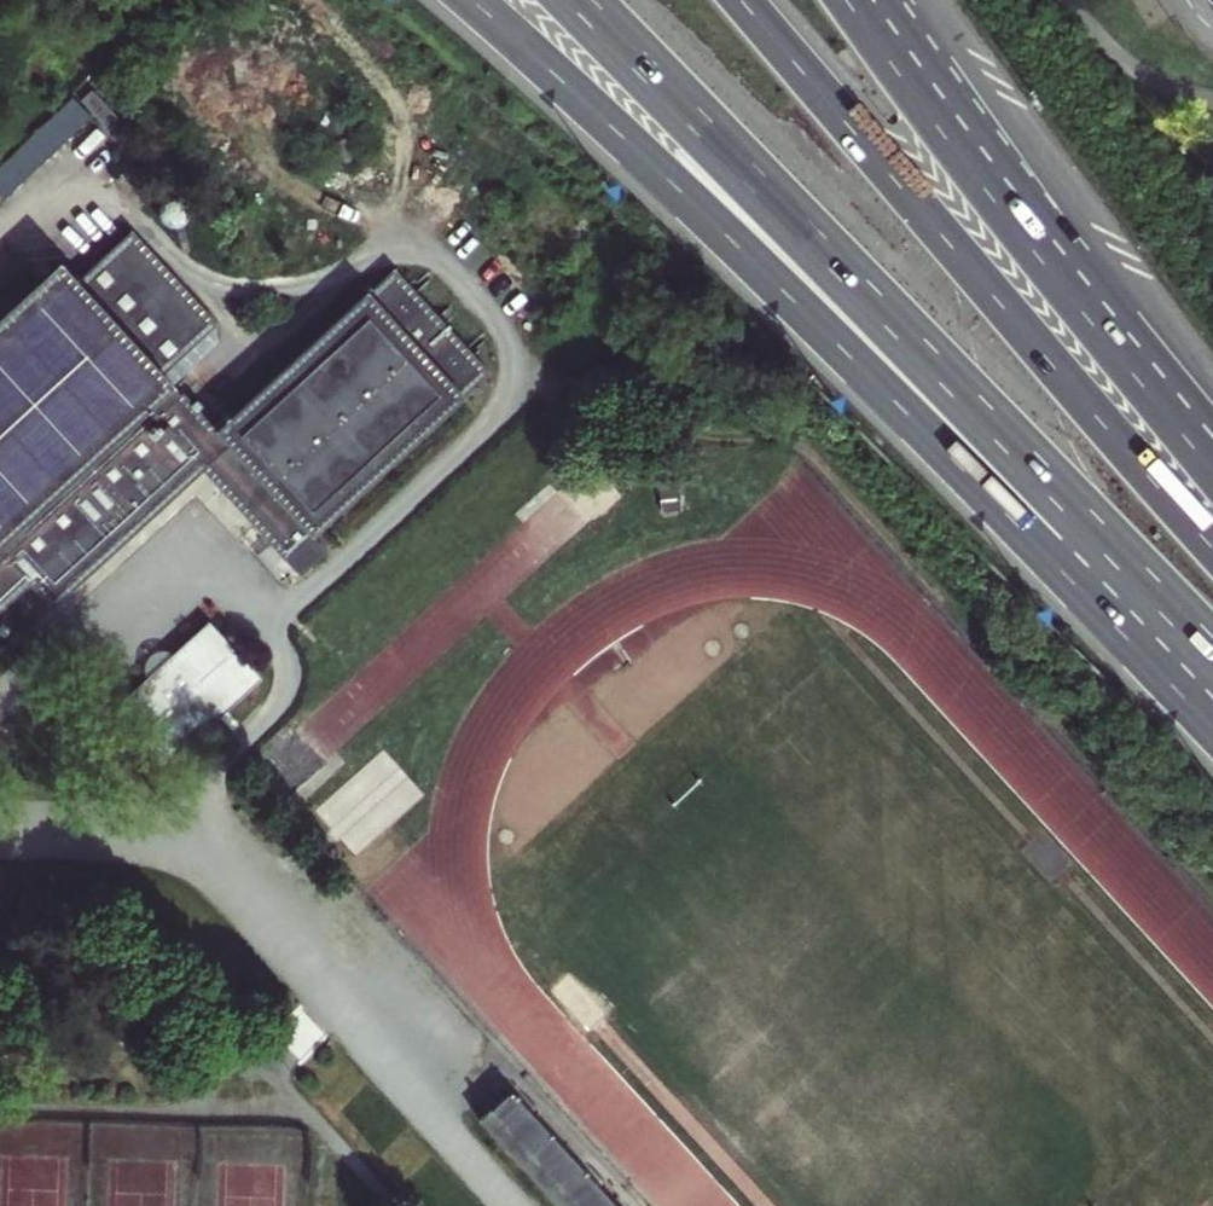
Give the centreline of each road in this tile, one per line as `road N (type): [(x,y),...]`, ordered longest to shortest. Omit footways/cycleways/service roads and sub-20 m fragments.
road 1 (motorway): [(473,0),(869,372),(1076,585),(1212,711)]
road 2 (trunk): [(577,0),(977,403),(1212,657)]
road 3 (motorway): [(1212,535),(738,0)]
road 4 (trunk): [(1212,432),(863,0)]

